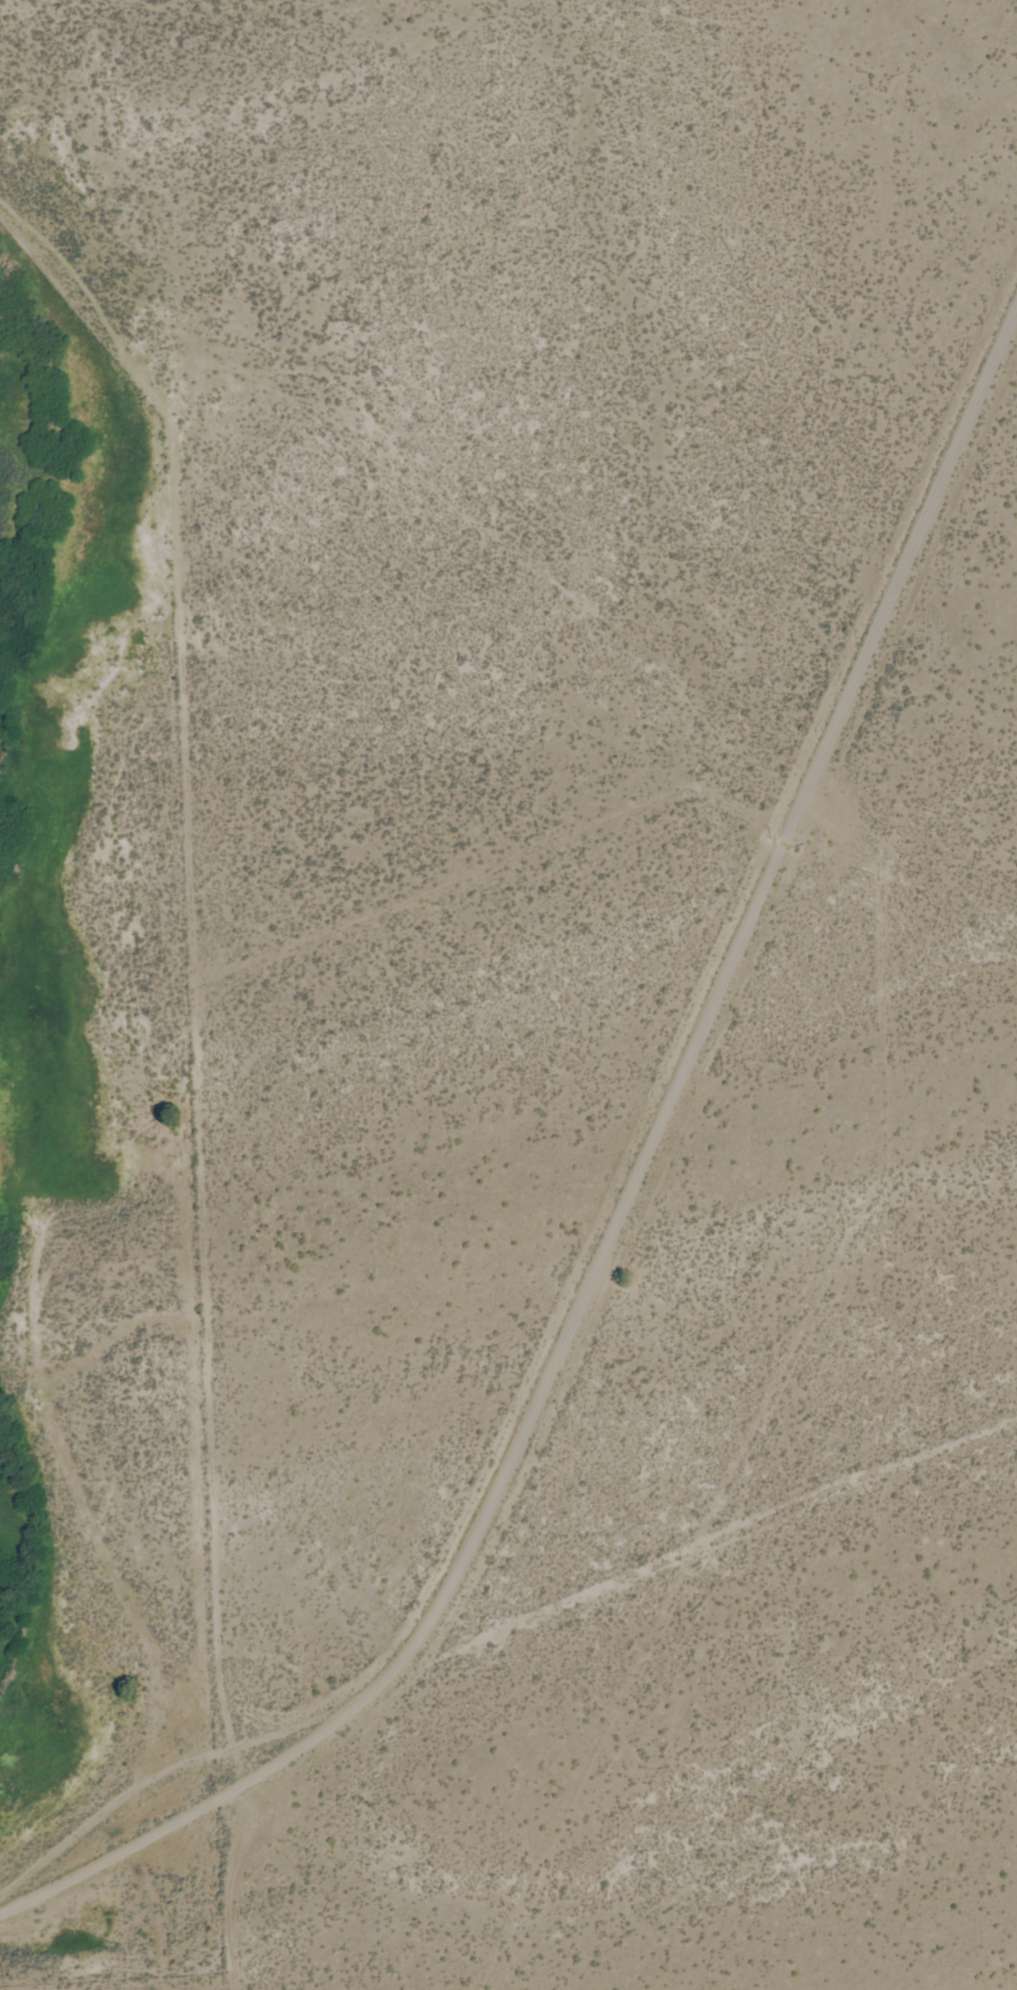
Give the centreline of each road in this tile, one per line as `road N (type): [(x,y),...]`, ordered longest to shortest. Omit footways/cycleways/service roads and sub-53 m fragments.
road 1 (track): [(0,1917),(327,1734),(413,1652),(1016,318)]

